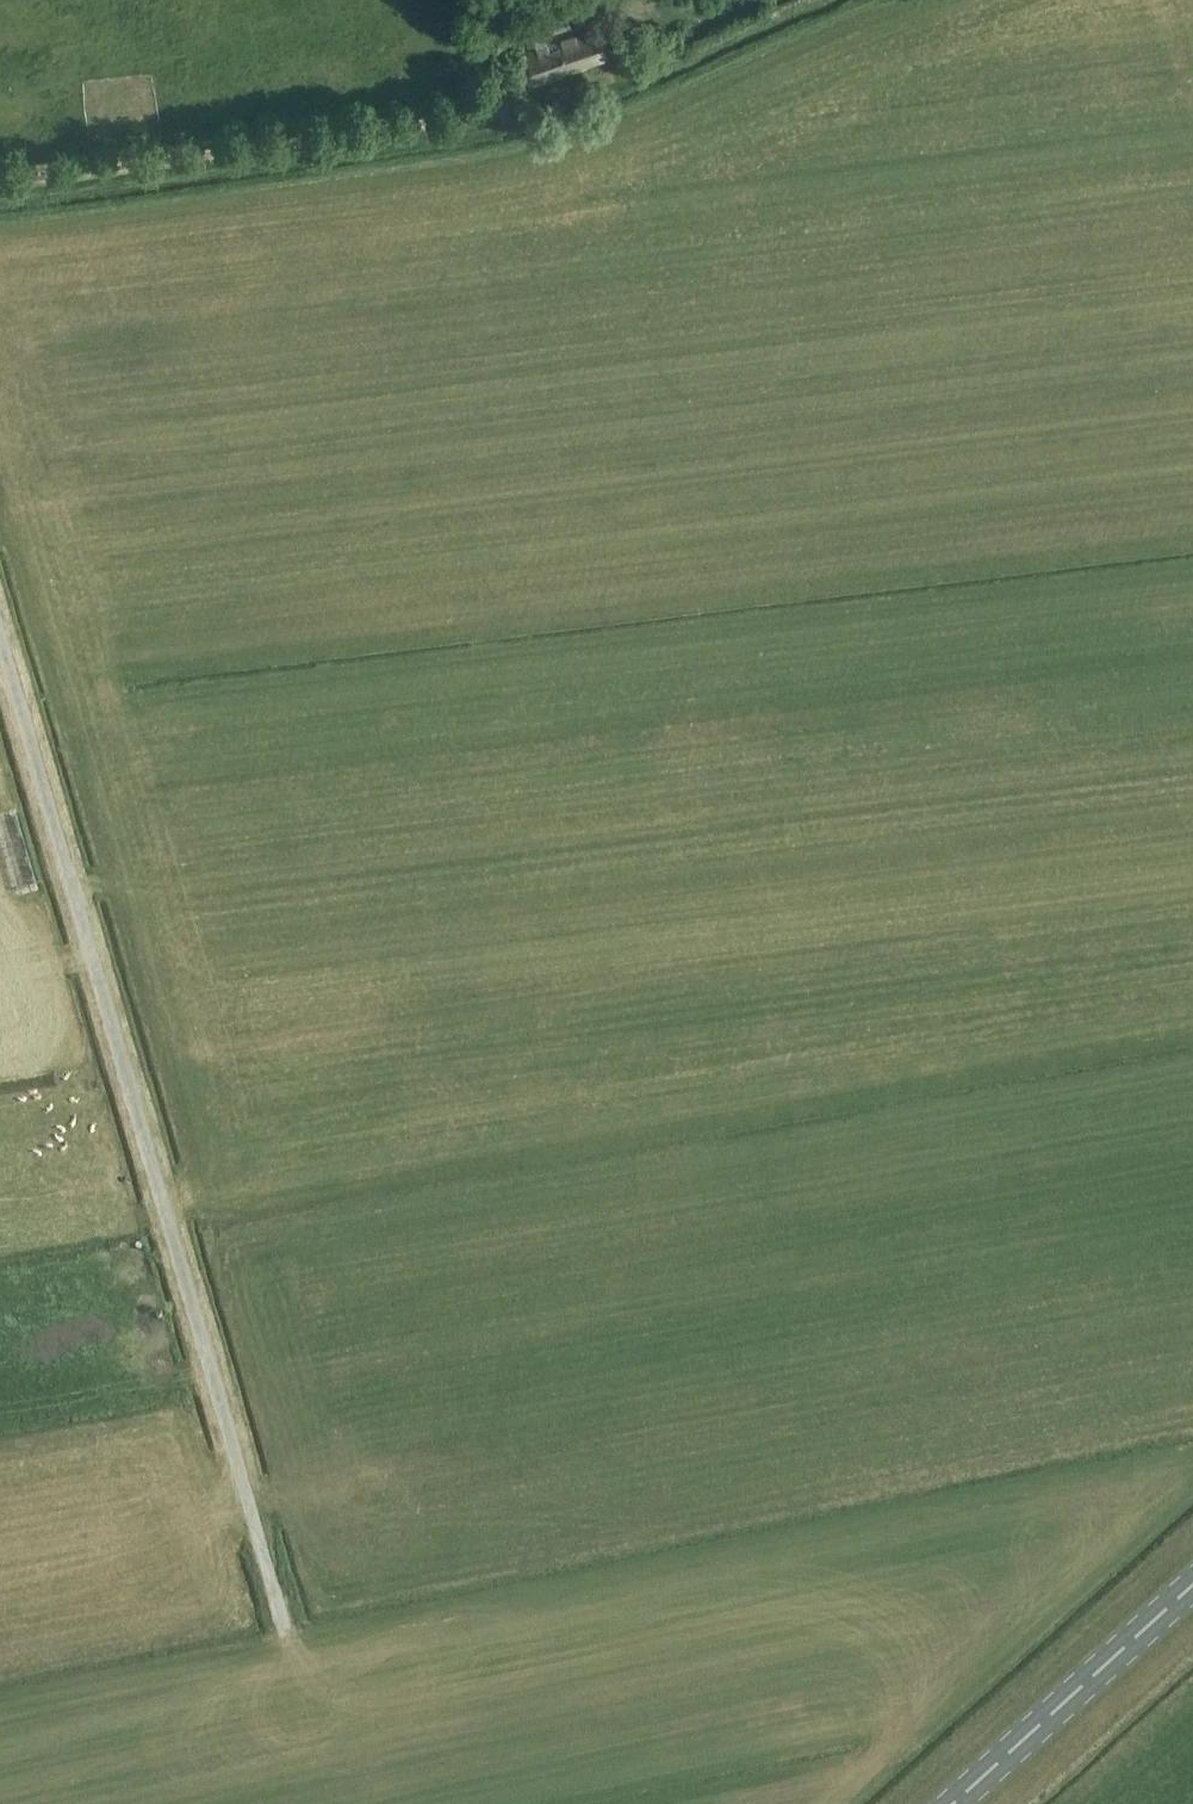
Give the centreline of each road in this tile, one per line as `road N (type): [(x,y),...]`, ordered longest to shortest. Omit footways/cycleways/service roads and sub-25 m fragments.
road 1 (primary): [(952,1803),(1192,1583)]

